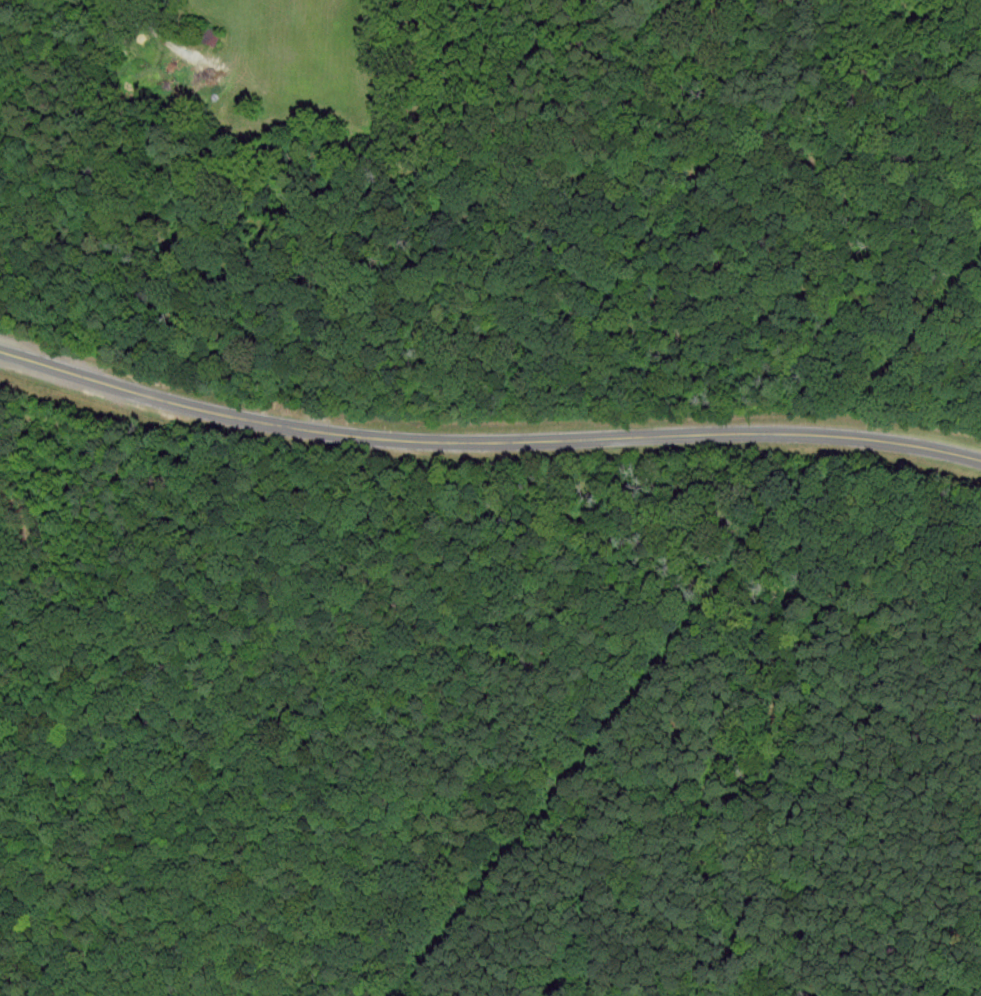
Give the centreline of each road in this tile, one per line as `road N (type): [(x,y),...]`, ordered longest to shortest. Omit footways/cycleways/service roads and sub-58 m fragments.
road 1 (tertiary): [(980,458),(797,433),(464,442),(360,435),(226,414),(0,350)]

